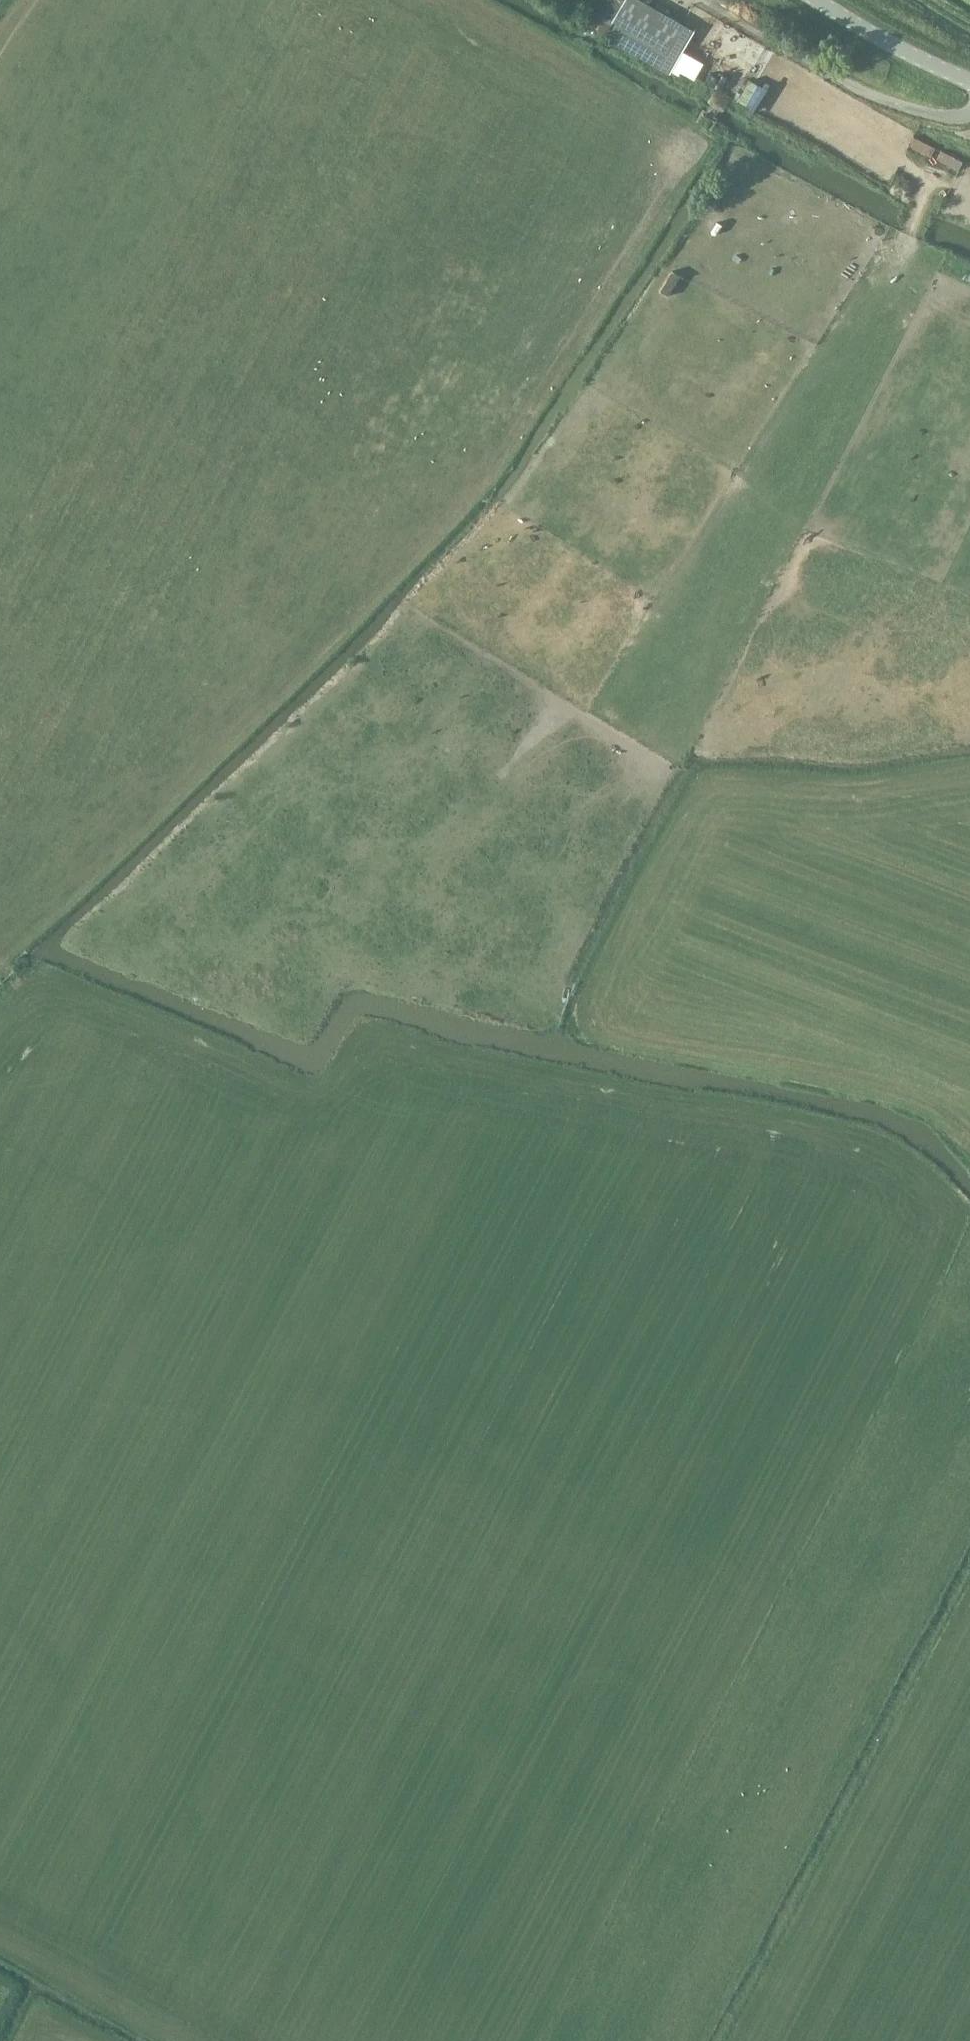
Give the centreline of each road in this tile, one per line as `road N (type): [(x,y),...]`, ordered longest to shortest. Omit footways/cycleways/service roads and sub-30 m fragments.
road 1 (tertiary): [(969,82),(820,0)]

